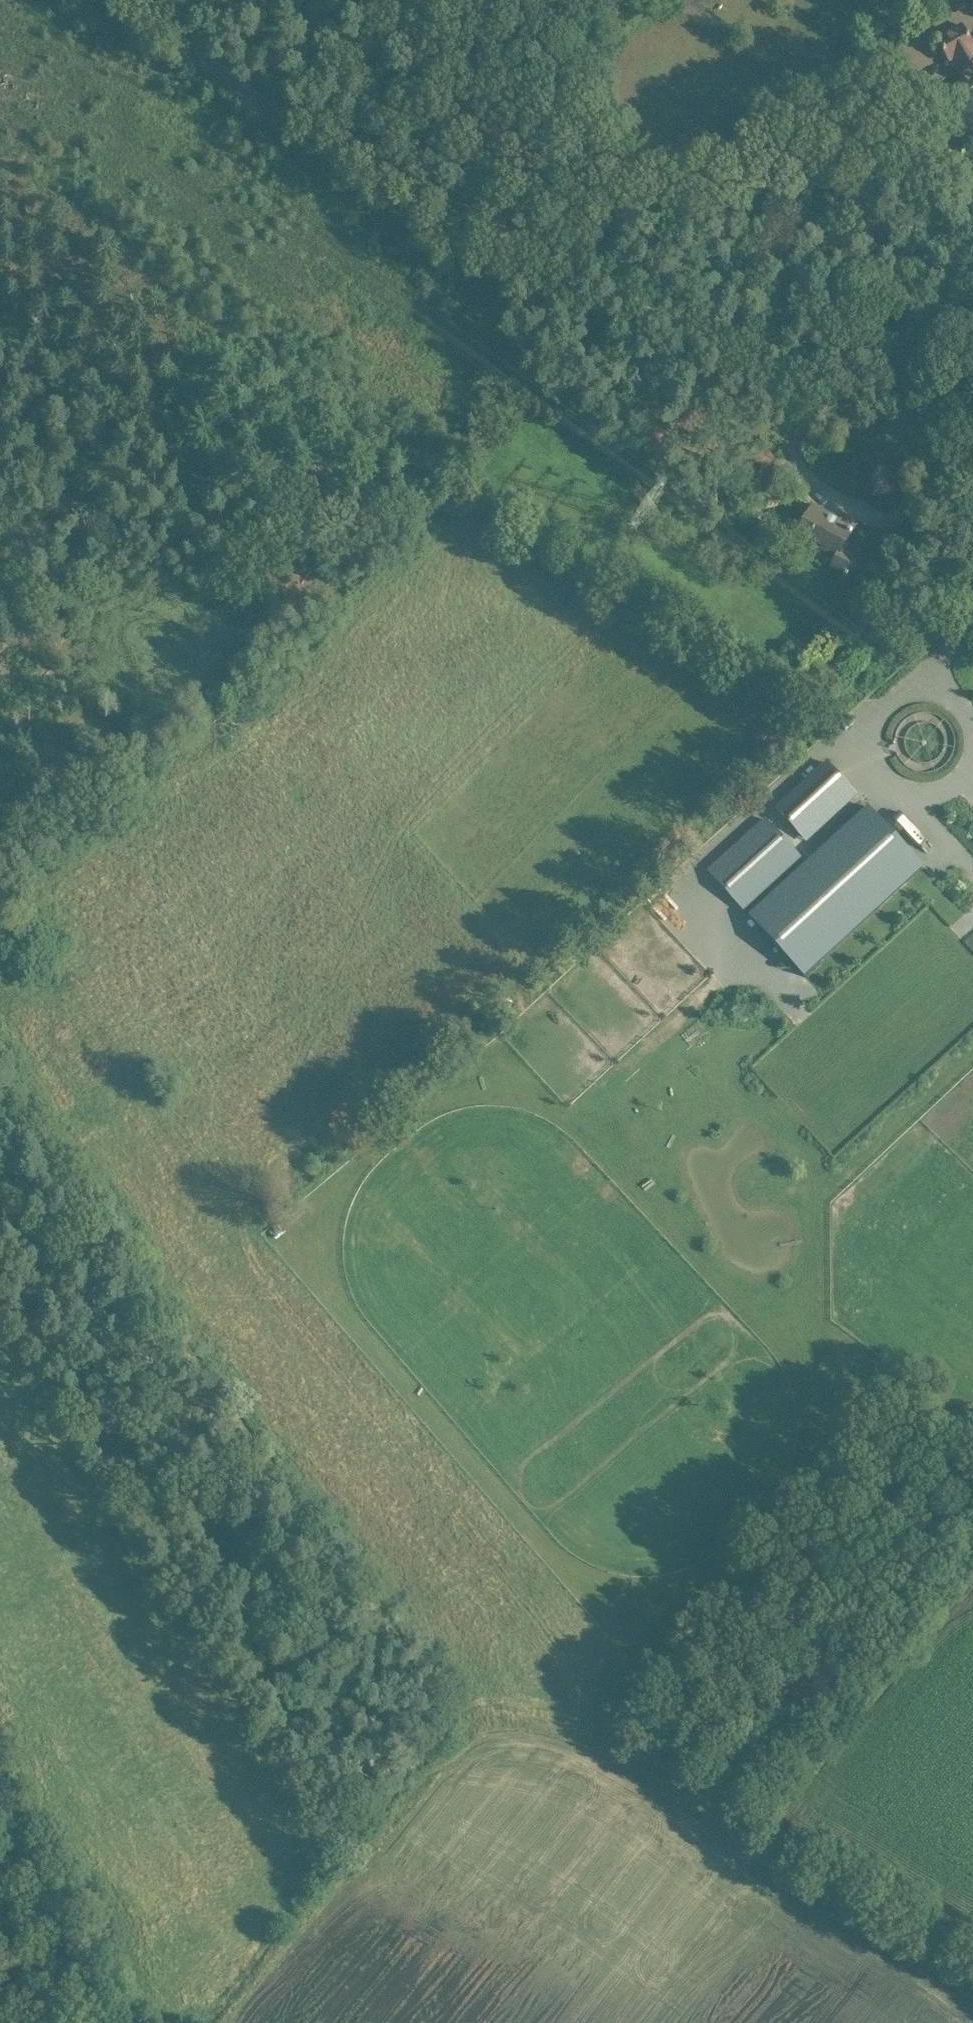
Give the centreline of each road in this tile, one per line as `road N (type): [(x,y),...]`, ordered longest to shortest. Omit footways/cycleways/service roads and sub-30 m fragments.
road 1 (track): [(751,363),(387,177),(258,92),(140,0)]
road 2 (unclassified): [(972,484),(751,363)]

